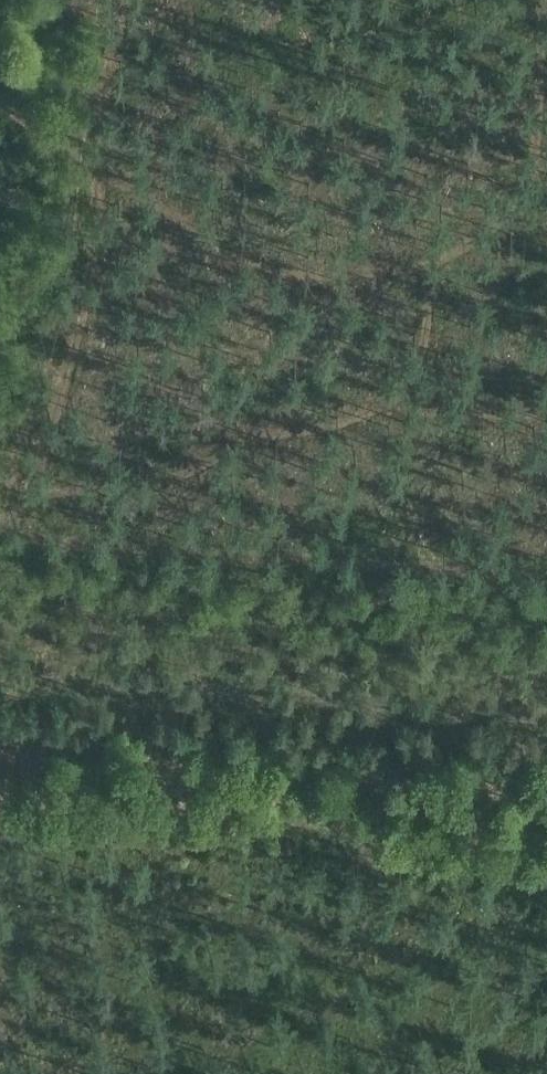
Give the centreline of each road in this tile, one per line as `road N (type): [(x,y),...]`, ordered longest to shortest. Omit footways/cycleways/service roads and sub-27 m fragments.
road 1 (track): [(0,667),(546,710)]

